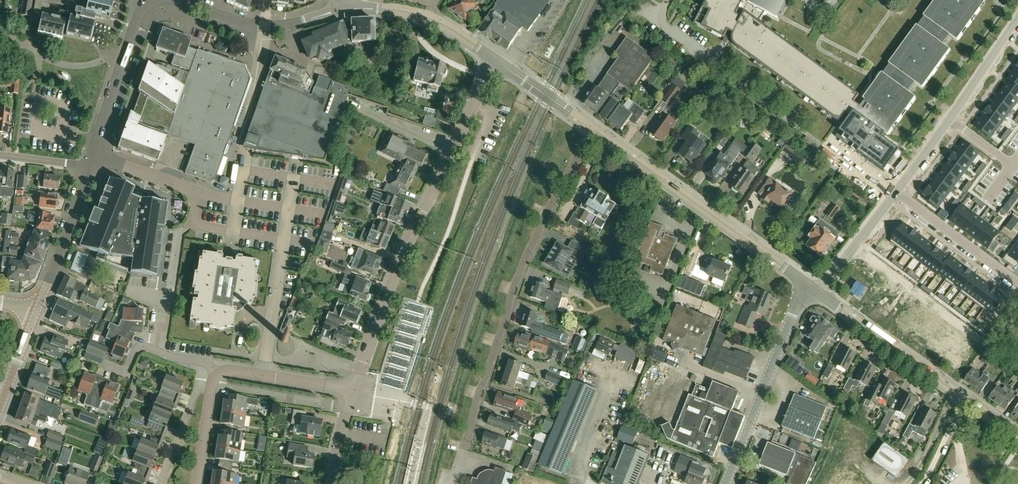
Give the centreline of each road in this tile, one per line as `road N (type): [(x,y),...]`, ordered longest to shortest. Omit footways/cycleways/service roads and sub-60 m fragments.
road 1 (residential): [(450,483),(515,281),(597,131)]
road 2 (residential): [(354,390),(450,147),(495,60)]
road 3 (tertiary): [(805,283),(597,131)]
road 4 (tertiary): [(1017,437),(818,292)]
road 5 (residential): [(892,196),(1017,17)]
road 6 (unclassified): [(725,483),(805,283)]
road 7 (tertiary): [(495,60),(426,17),(343,9)]
road 8 (tertiary): [(93,154),(144,0)]
road 9 (residential): [(892,196),(1017,285)]
road 10 (residential): [(240,171),(237,152),(267,26)]
road 11 (tertiary): [(37,309),(89,170)]
road 12 (residential): [(263,373),(285,238)]
road 13 (residential): [(155,352),(179,235),(191,227)]
road 14 (residential): [(159,483),(200,381),(214,372)]
road 15 (tertiary): [(597,131),(495,60)]
road 16 (residential): [(818,292),(892,196)]

